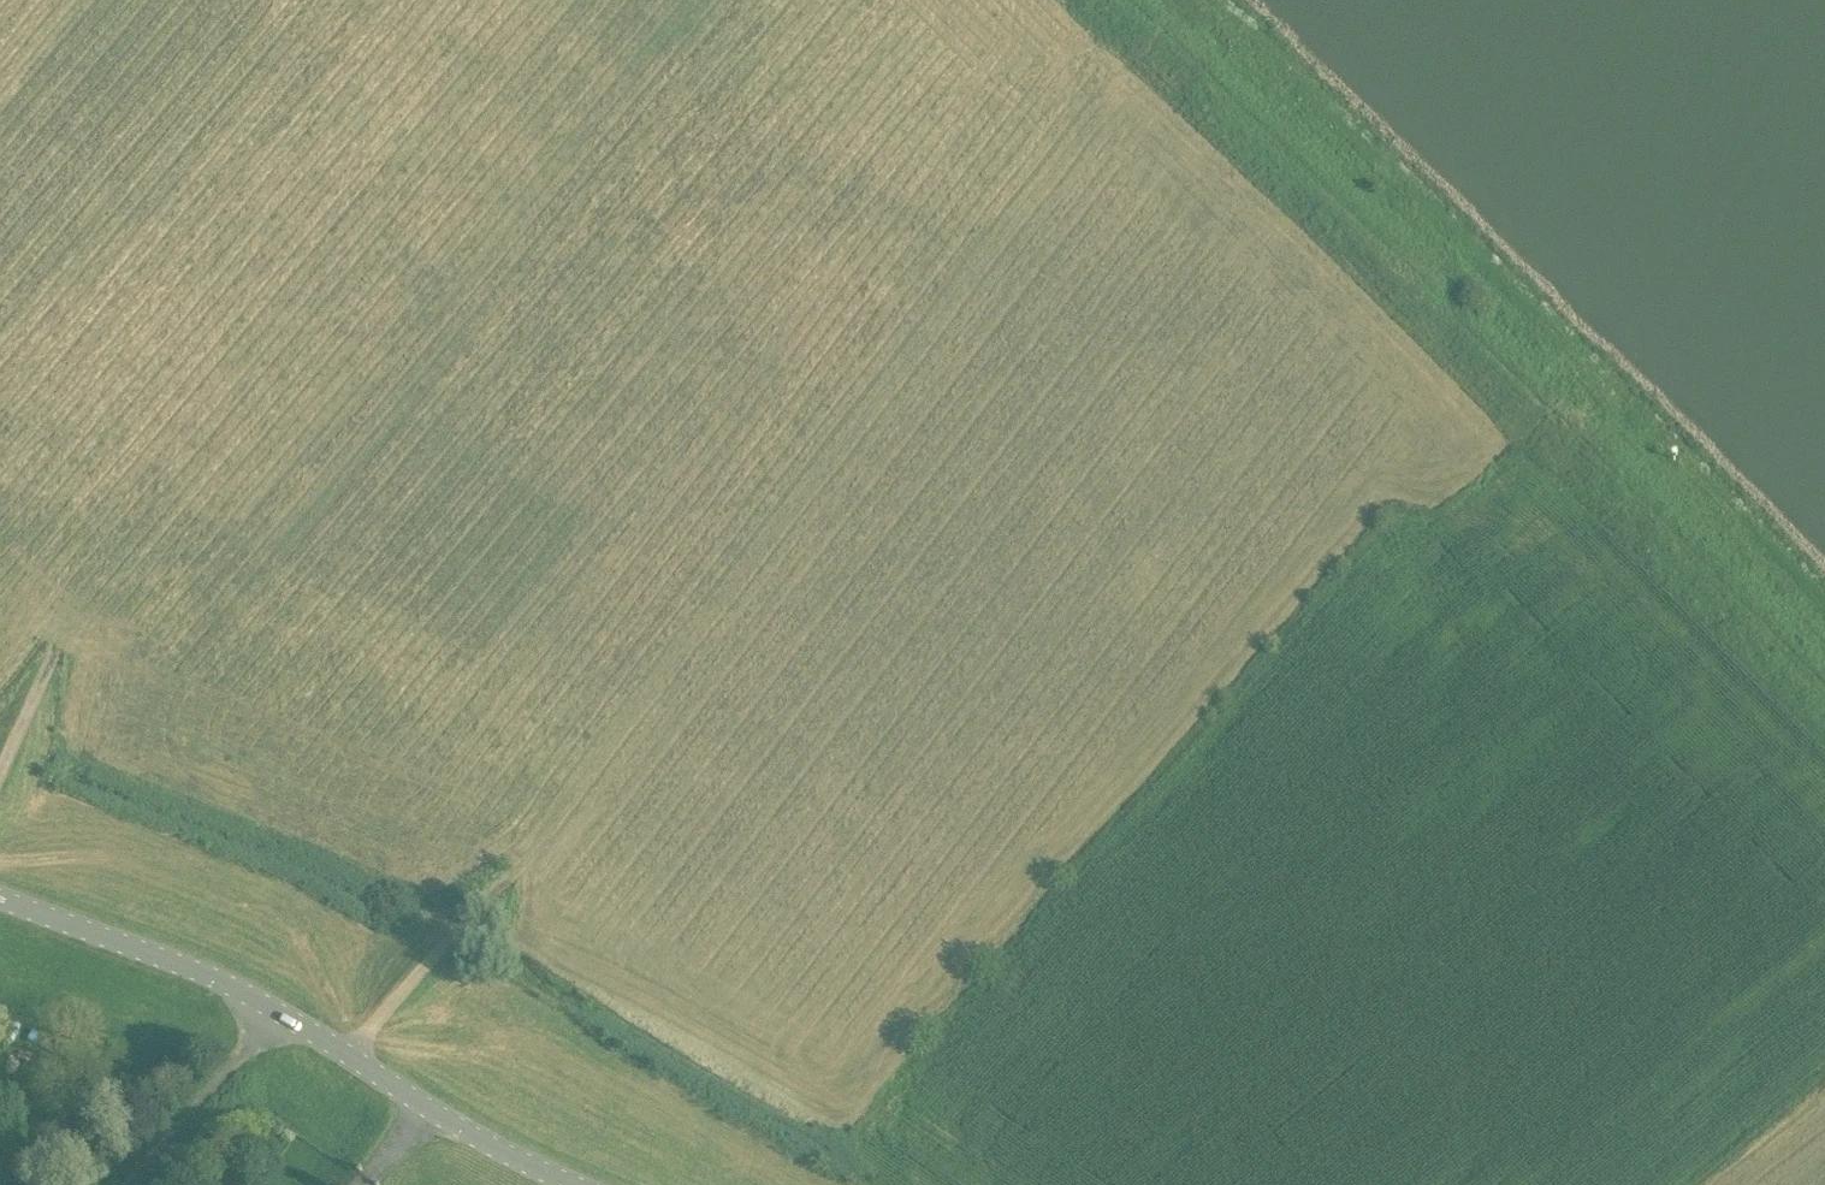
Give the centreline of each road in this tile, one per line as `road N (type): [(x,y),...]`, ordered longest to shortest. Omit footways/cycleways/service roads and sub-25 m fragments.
road 1 (tertiary): [(570,1184),(421,1106),(277,1012)]
road 2 (tertiary): [(277,1012),(224,984),(0,902)]
road 3 (track): [(512,875),(346,1053)]
road 4 (residential): [(112,1184),(277,1012)]
road 5 (track): [(52,658),(0,778)]

